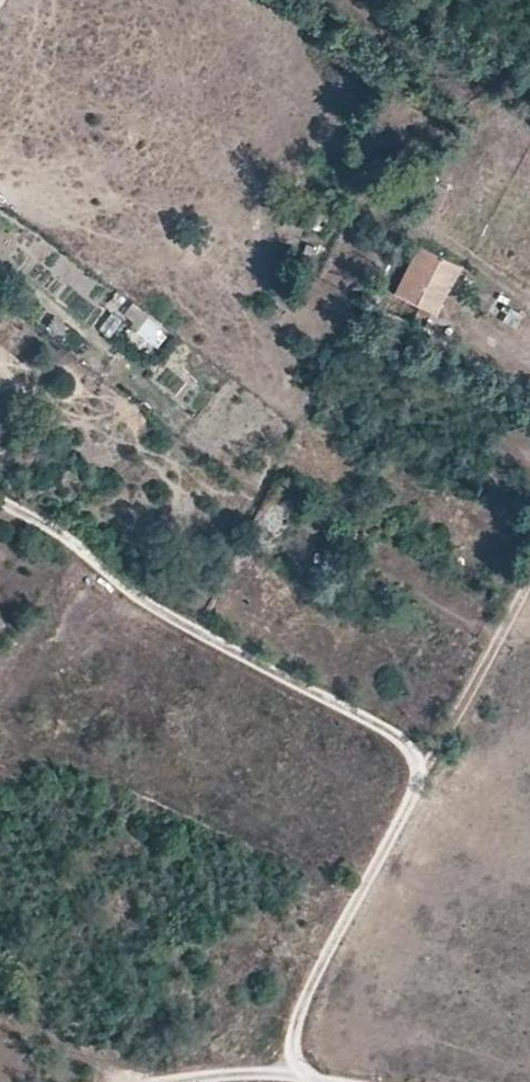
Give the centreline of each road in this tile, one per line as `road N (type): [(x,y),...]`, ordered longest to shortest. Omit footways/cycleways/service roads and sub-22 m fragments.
road 1 (track): [(0,498),(122,586),(406,744),(421,773),(294,1027),(282,1073)]
road 2 (track): [(529,570),(489,659),(421,773)]
road 3 (track): [(169,1081),(258,1071),(343,1081)]

